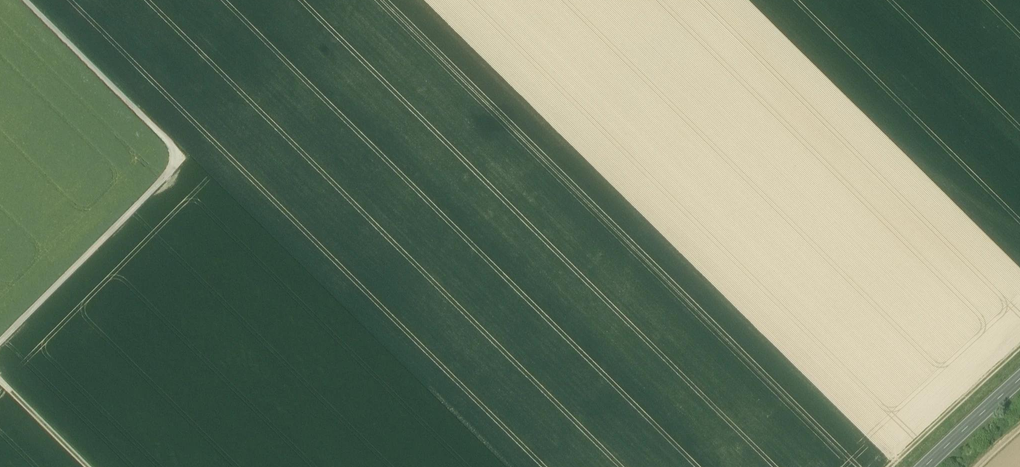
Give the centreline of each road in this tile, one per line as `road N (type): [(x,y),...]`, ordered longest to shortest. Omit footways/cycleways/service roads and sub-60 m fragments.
road 1 (track): [(24,0),(188,166),(0,360)]
road 2 (track): [(1019,359),(904,466)]
road 3 (track): [(0,378),(87,466)]

